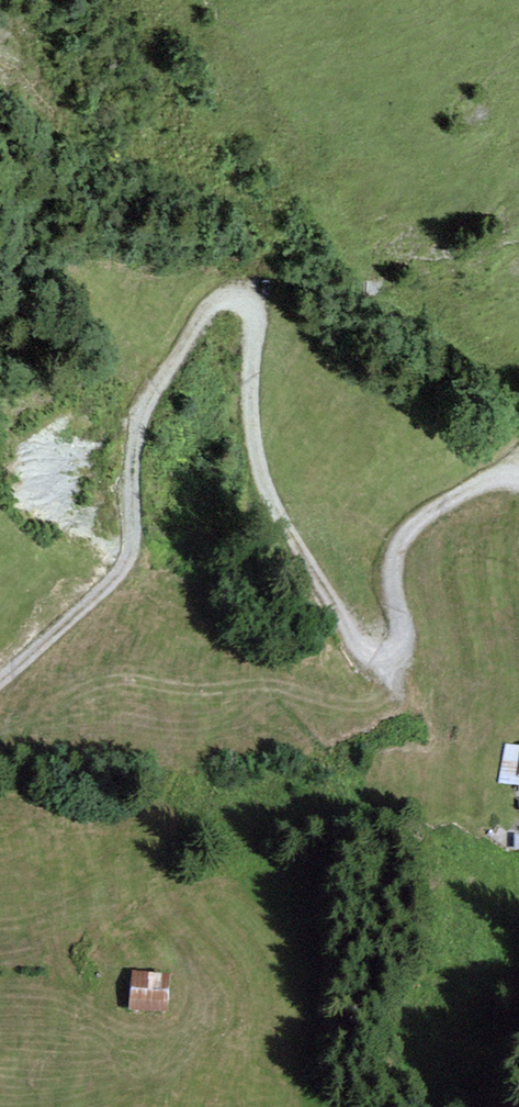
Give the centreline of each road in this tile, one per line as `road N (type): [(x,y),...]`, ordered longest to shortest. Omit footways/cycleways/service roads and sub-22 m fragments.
road 1 (track): [(518,477),(490,483),(424,516),(401,542),(391,576),(406,651),(387,663),(365,656),(259,474),(254,309),(236,298),(217,302),(138,415),(126,563),(108,587),(0,677)]

